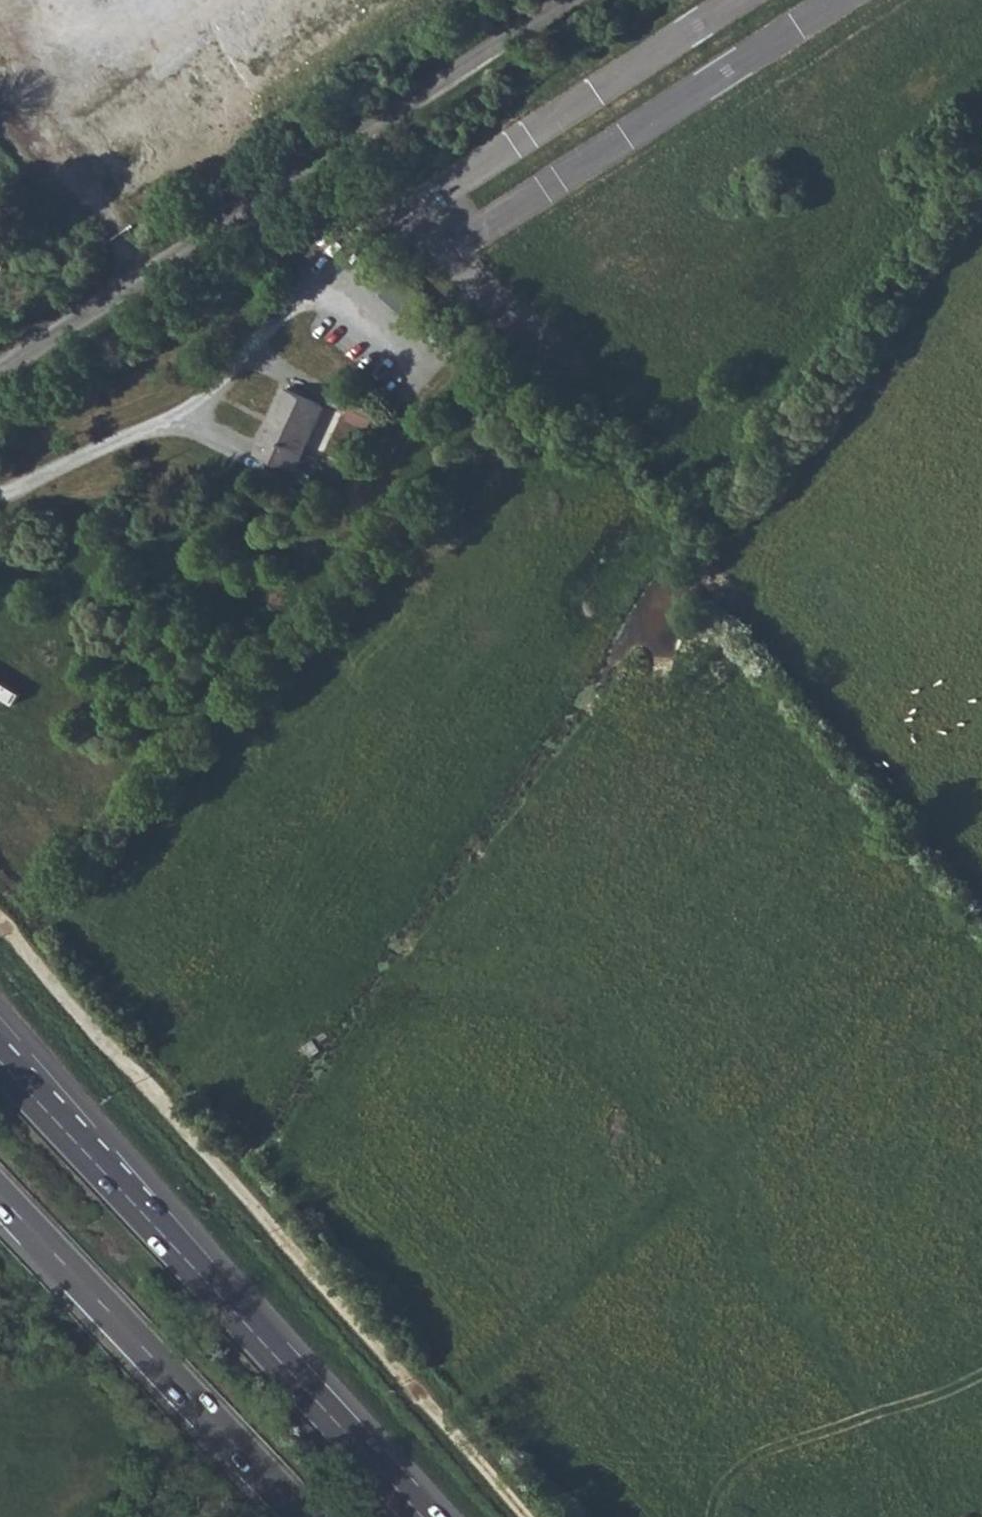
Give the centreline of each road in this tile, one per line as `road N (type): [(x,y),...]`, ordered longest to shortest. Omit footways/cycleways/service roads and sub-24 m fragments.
road 1 (track): [(0,932),(523,1516)]
road 2 (unclassified): [(0,366),(558,0)]
road 3 (trunk): [(422,1516),(0,1062)]
road 4 (trunk): [(0,1196),(303,1516)]

